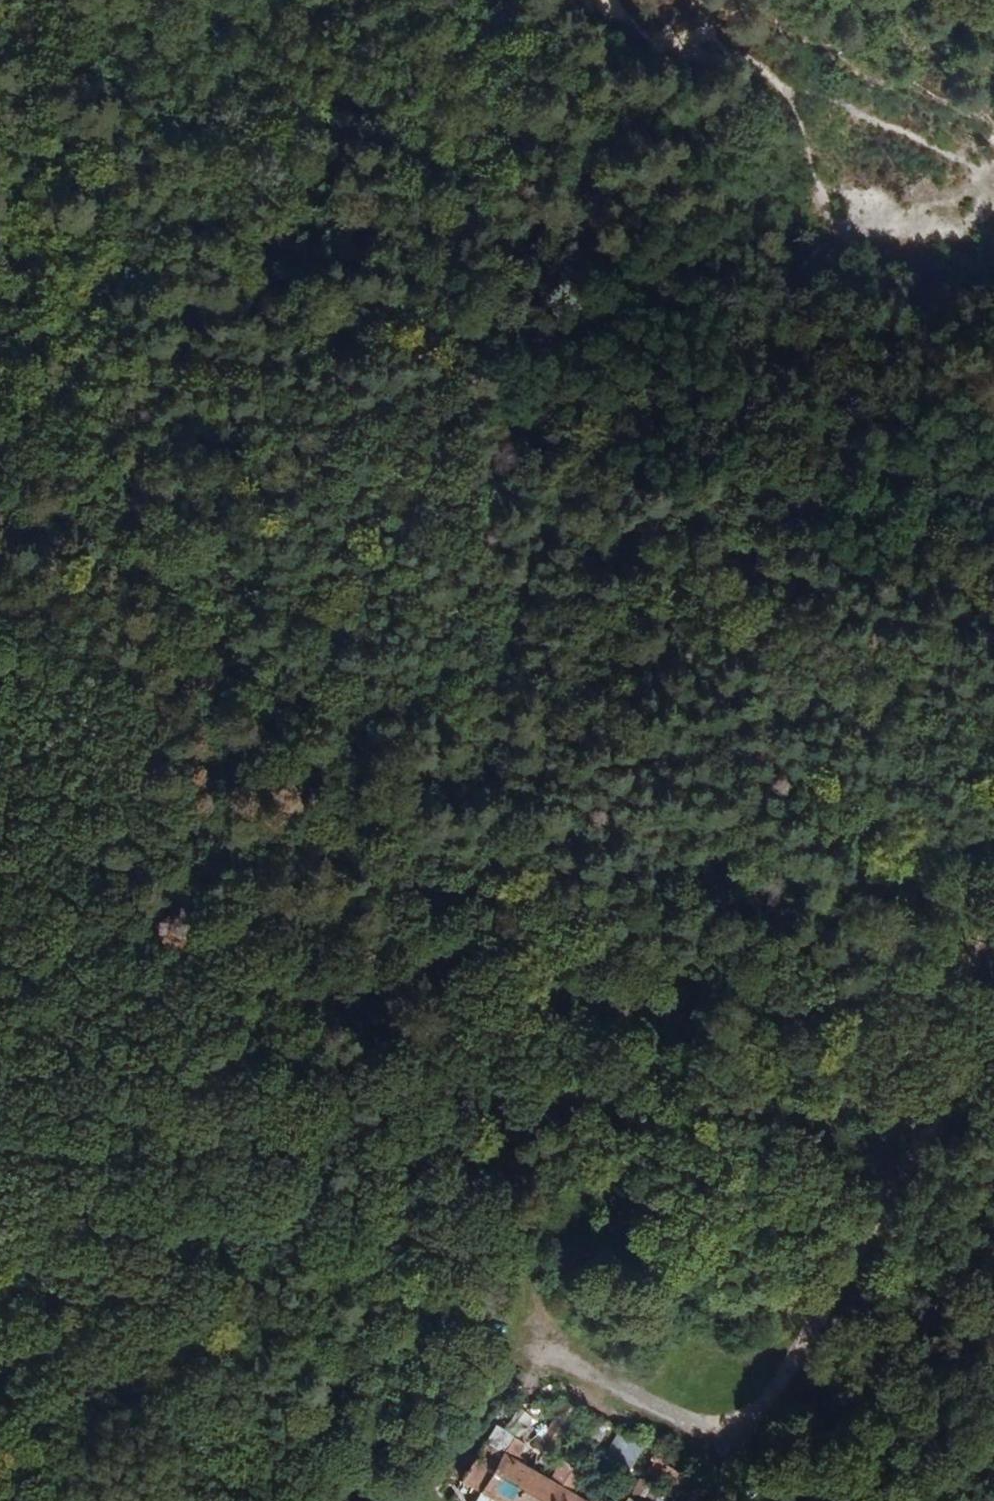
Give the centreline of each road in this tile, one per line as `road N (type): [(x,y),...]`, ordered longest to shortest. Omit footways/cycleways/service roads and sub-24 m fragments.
road 1 (track): [(737,1500),(993,1036)]

